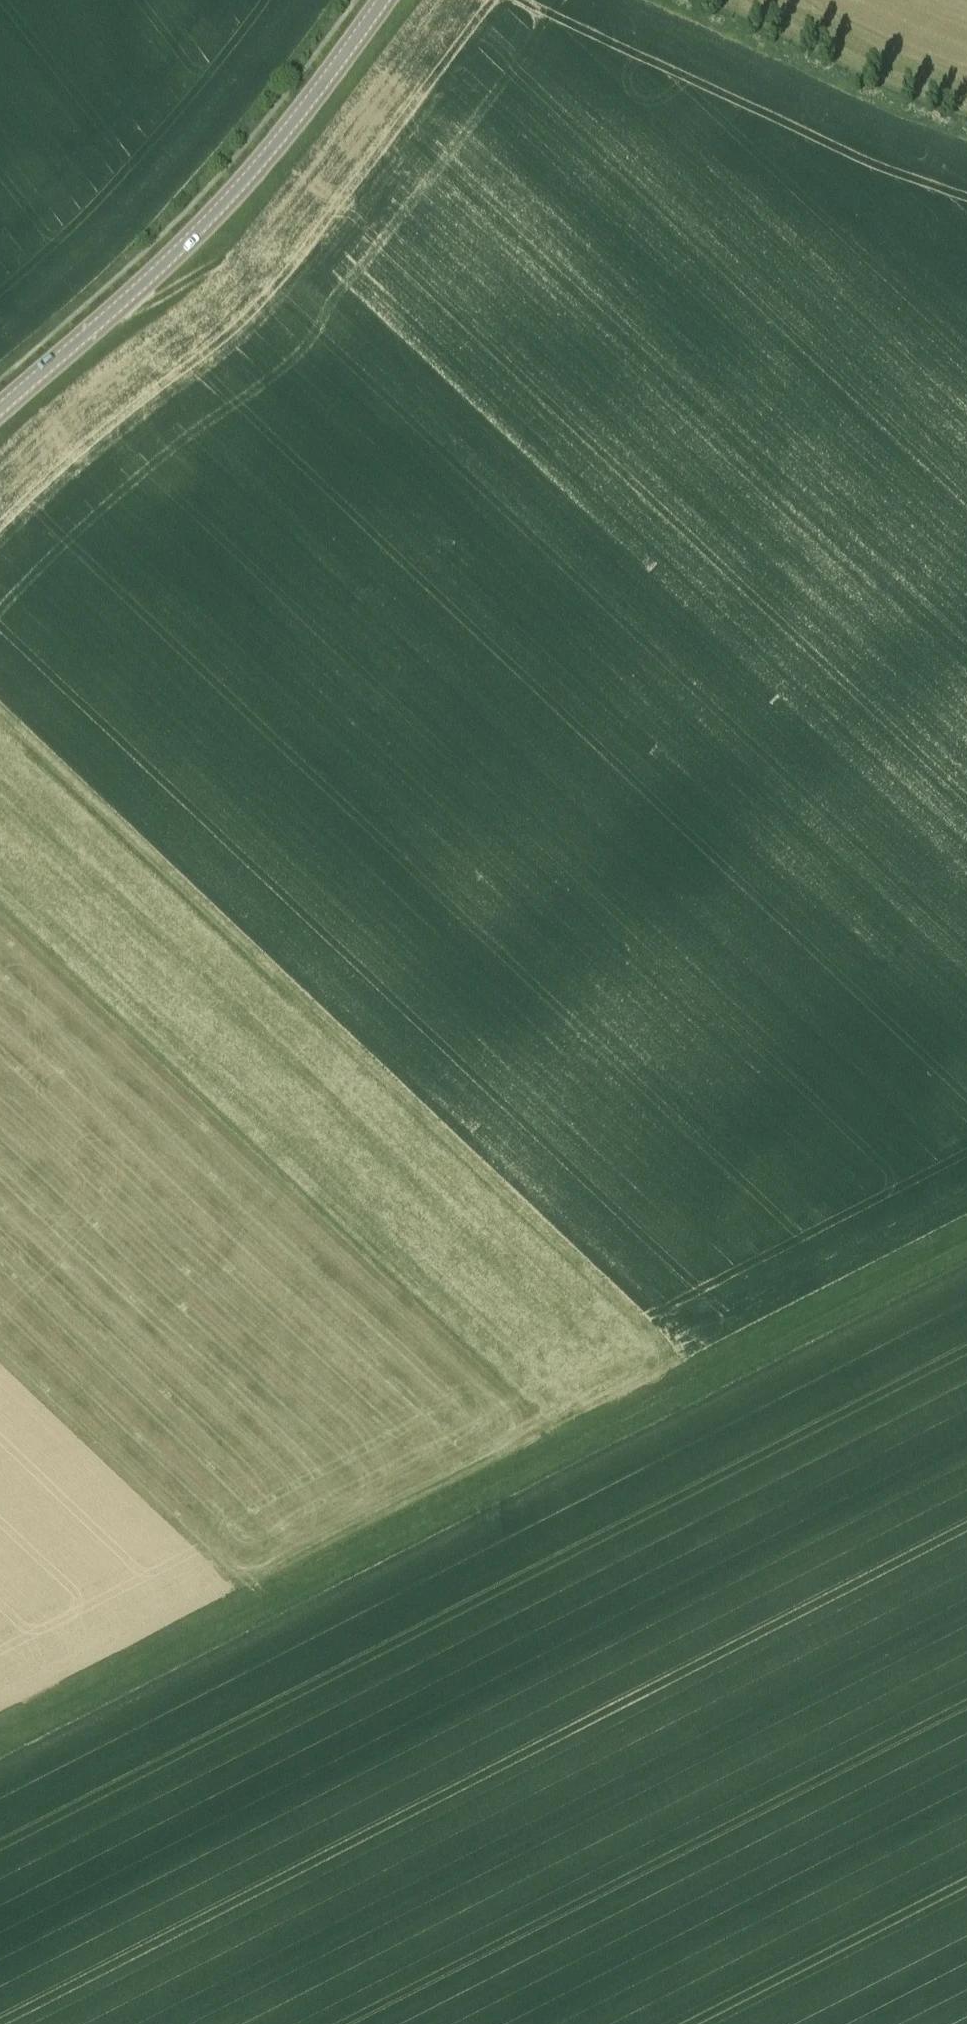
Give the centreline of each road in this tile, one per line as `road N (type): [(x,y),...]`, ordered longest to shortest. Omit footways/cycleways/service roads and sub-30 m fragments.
road 1 (tertiary): [(0,408),(236,190),(382,0)]

